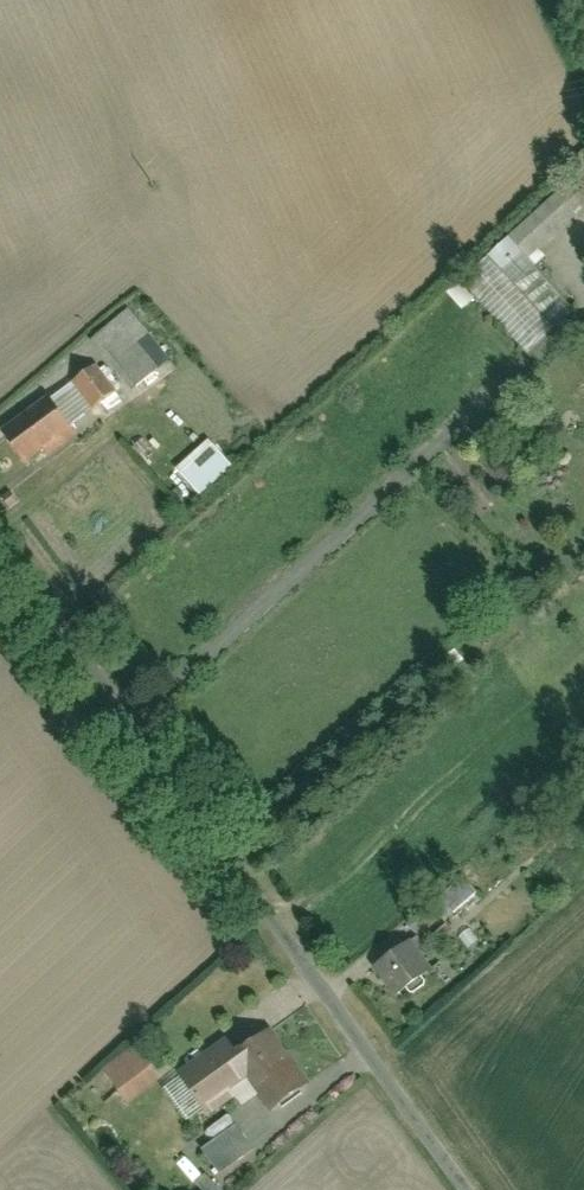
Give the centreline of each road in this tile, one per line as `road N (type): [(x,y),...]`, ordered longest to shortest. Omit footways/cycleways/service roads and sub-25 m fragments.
road 1 (residential): [(459,1189),(0,546)]

